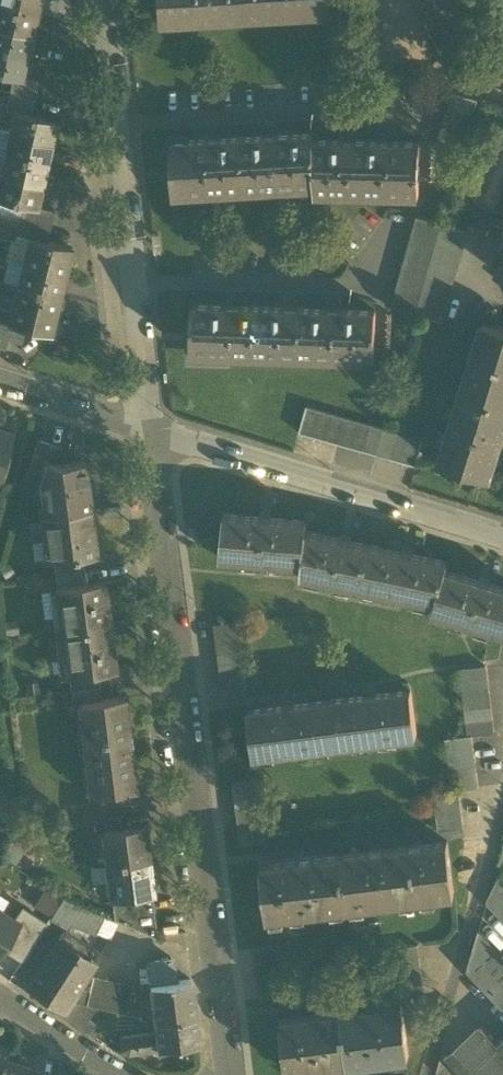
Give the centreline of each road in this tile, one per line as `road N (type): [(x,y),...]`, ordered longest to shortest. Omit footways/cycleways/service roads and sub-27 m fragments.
road 1 (residential): [(154,435),(230,1074)]
road 2 (residential): [(502,538),(154,435)]
road 3 (residential): [(112,123),(414,108)]
road 4 (residential): [(502,812),(429,1074)]
road 5 (residential): [(133,278),(337,285),(380,267)]
road 6 (residential): [(143,1074),(88,1053),(0,995)]
road 7 (residential): [(154,435),(0,383)]
road 8 (residential): [(133,278),(154,435)]
road 9 (residential): [(112,123),(133,278)]
road 10 (residential): [(99,0),(112,123)]

